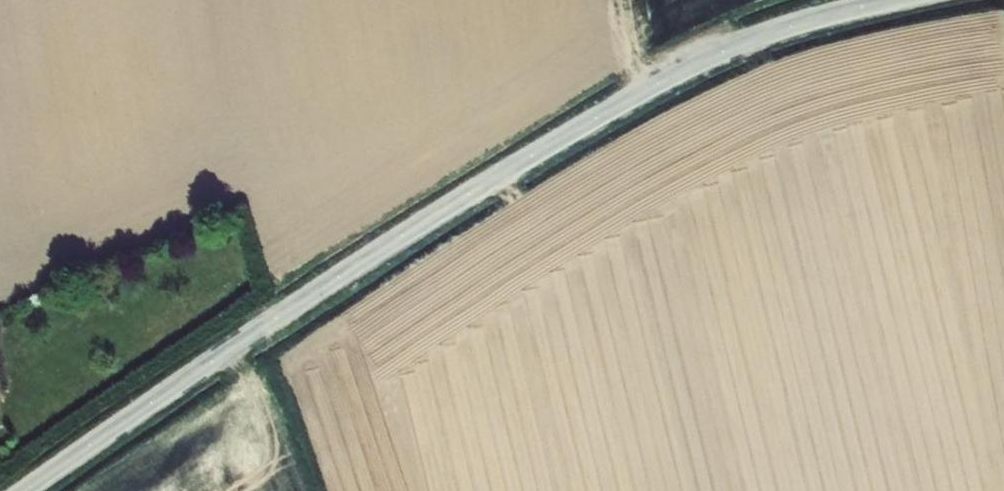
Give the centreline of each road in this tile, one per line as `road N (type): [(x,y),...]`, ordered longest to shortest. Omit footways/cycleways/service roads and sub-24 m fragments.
road 1 (tertiary): [(27,490),(381,250),(598,118),(737,44),(890,0)]

